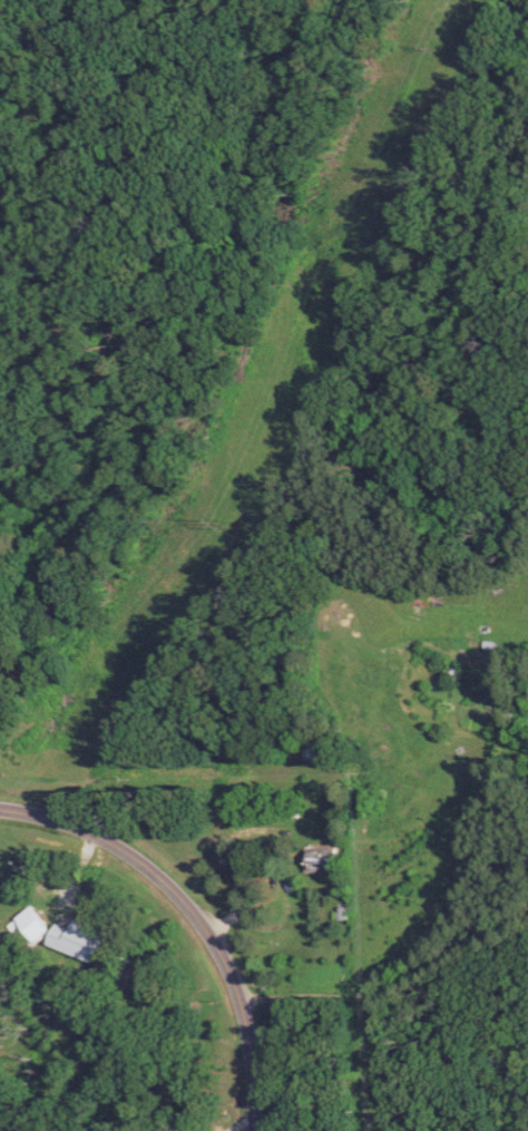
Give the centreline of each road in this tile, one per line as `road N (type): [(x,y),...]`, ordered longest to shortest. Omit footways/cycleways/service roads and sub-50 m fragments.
road 1 (residential): [(258,1130),(243,1001),(217,945),(173,887),(126,849),(69,821),(0,807)]

